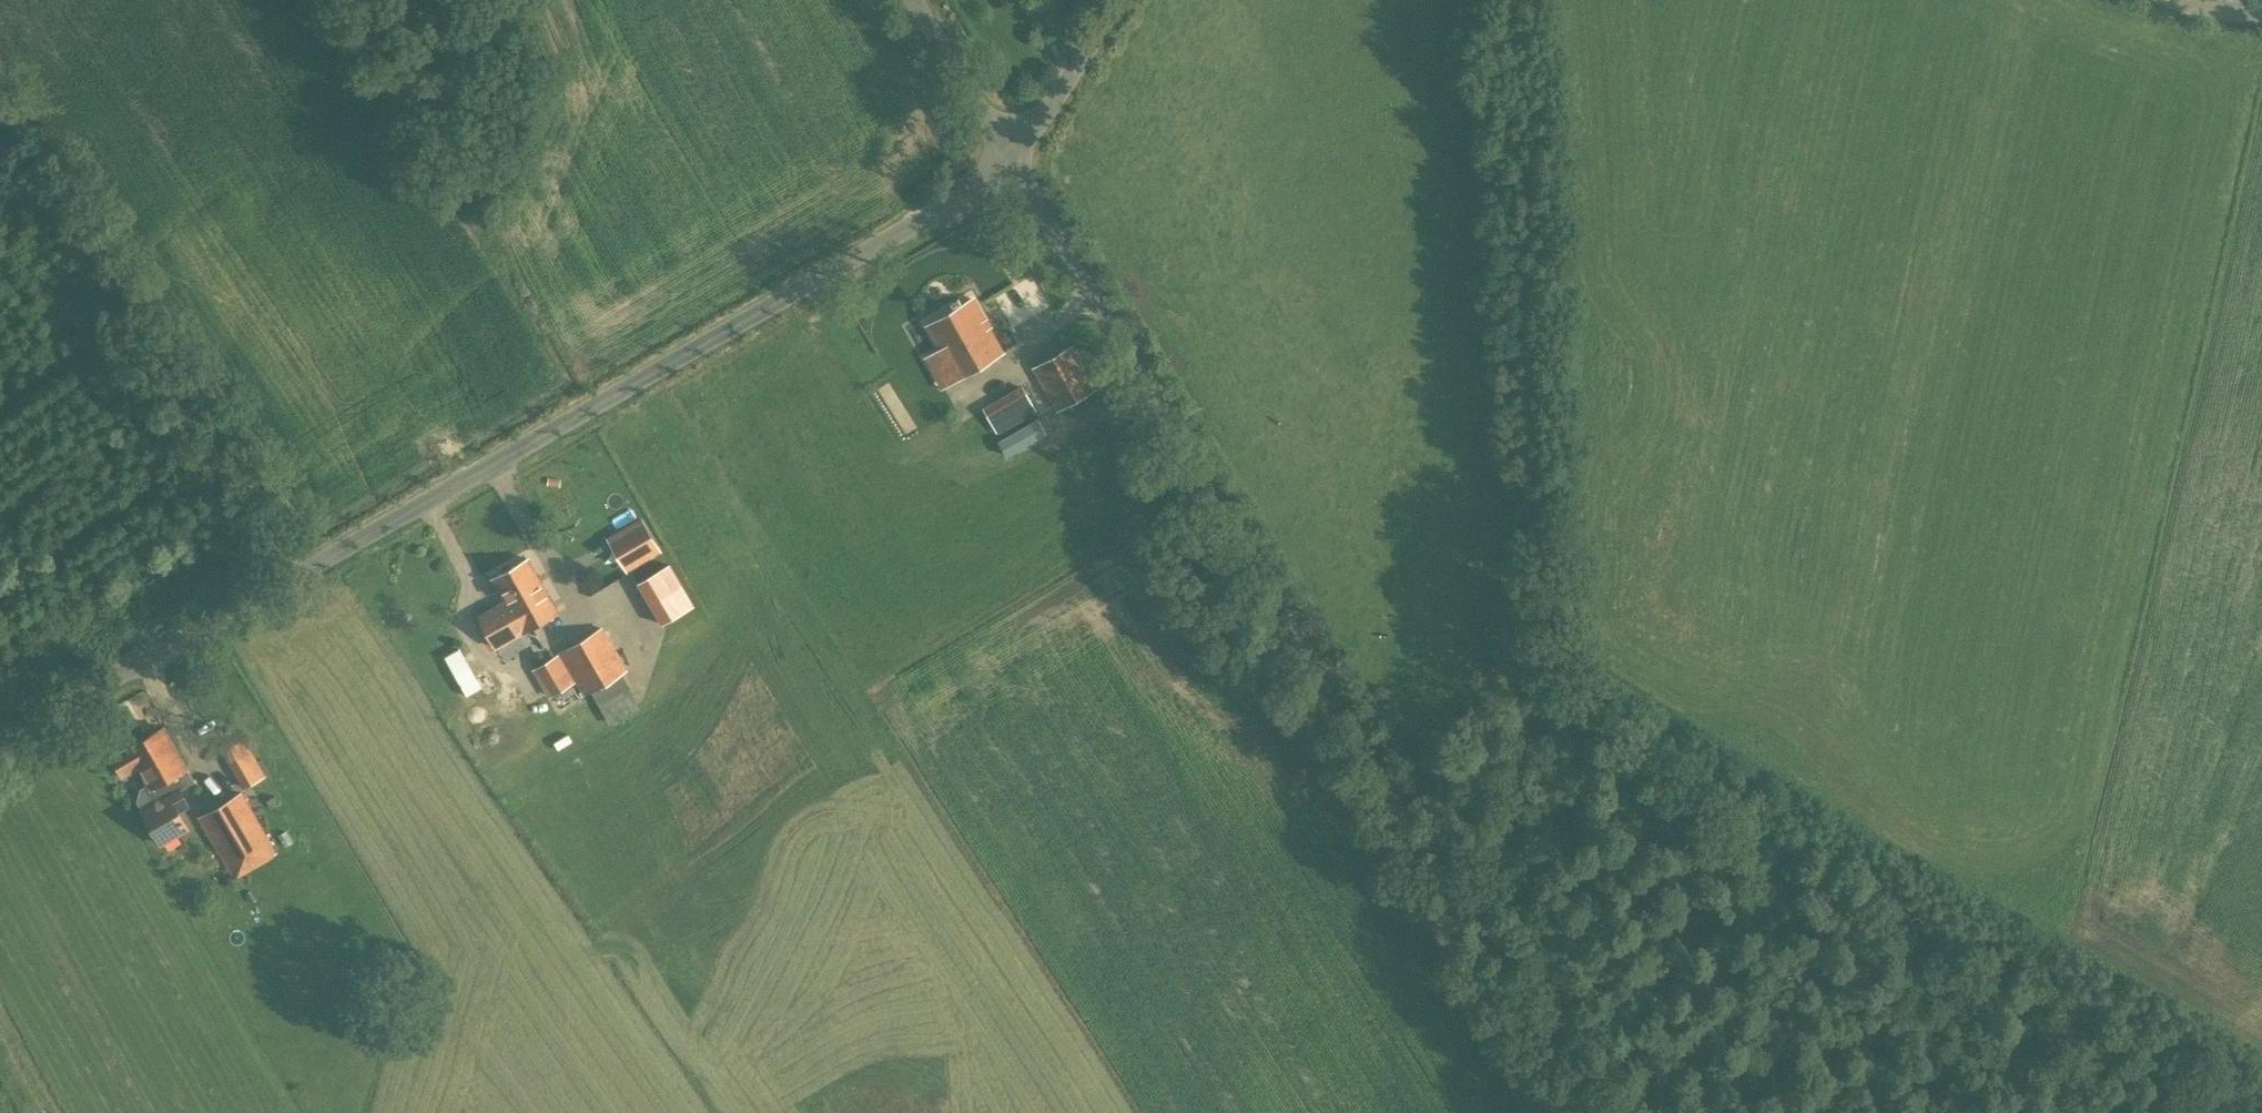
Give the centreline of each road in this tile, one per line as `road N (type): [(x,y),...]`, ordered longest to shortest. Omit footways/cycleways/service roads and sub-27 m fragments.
road 1 (tertiary): [(1009,162),(977,191),(0,744)]
road 2 (unclassified): [(1592,1112),(1009,162)]
road 3 (tertiary): [(1009,162),(1112,0)]
road 4 (tertiary): [(1009,162),(912,0)]

